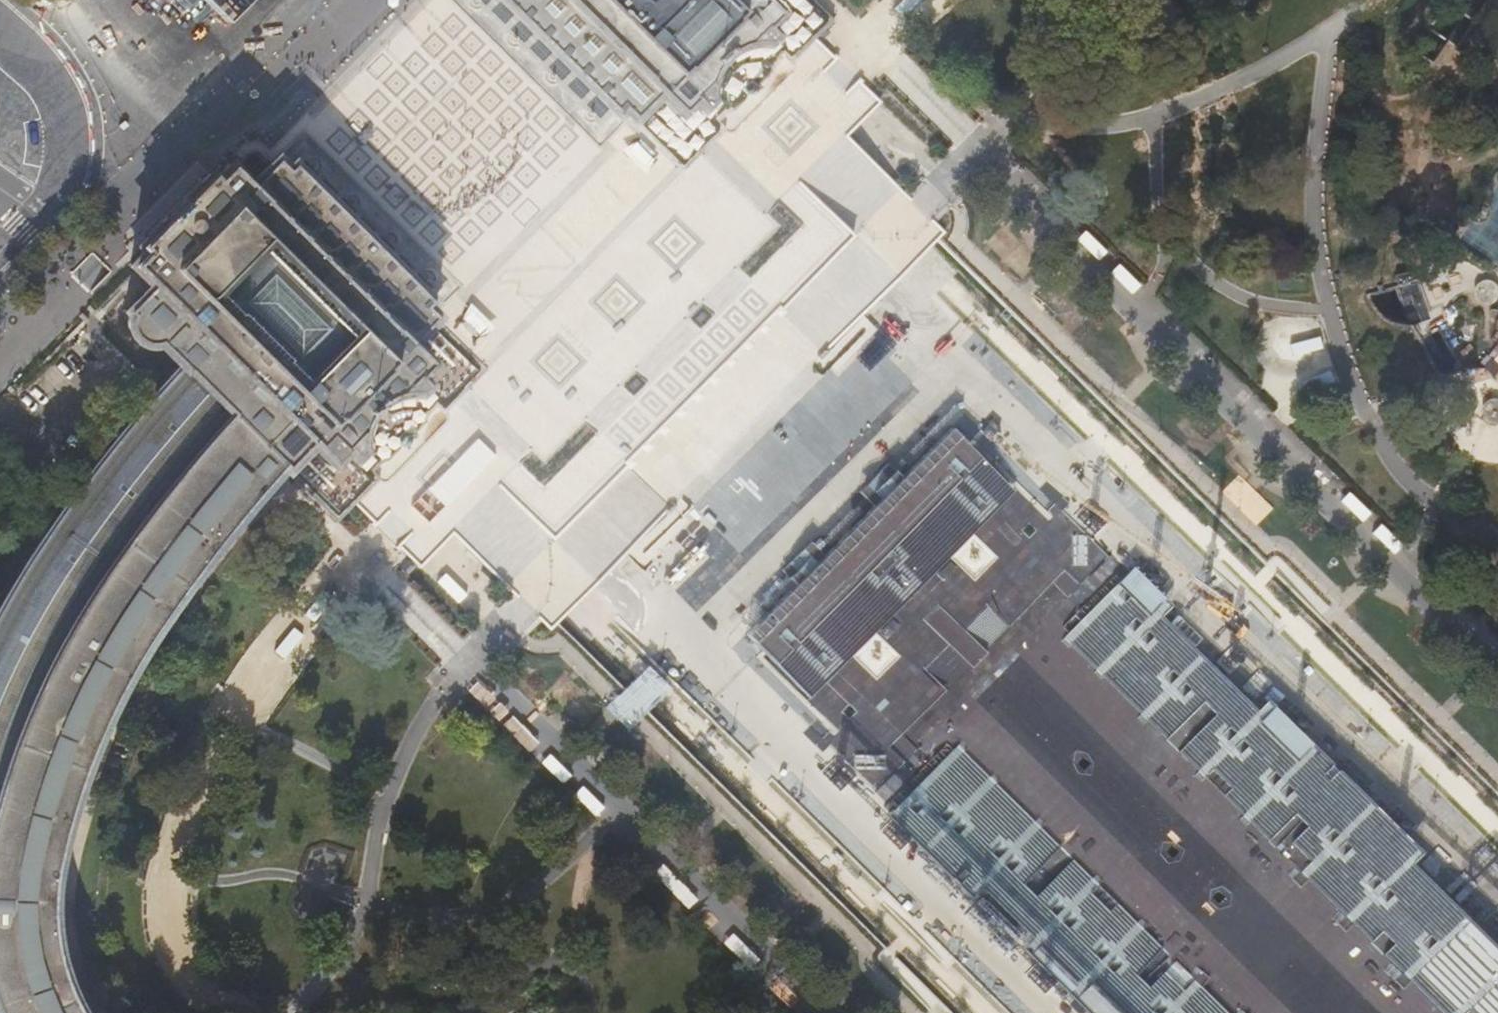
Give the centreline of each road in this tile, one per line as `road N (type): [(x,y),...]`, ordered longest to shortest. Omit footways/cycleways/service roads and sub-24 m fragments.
road 1 (secondary): [(0,253),(55,192),(69,140),(57,84)]
road 2 (secondary): [(57,84),(102,56),(160,0)]

